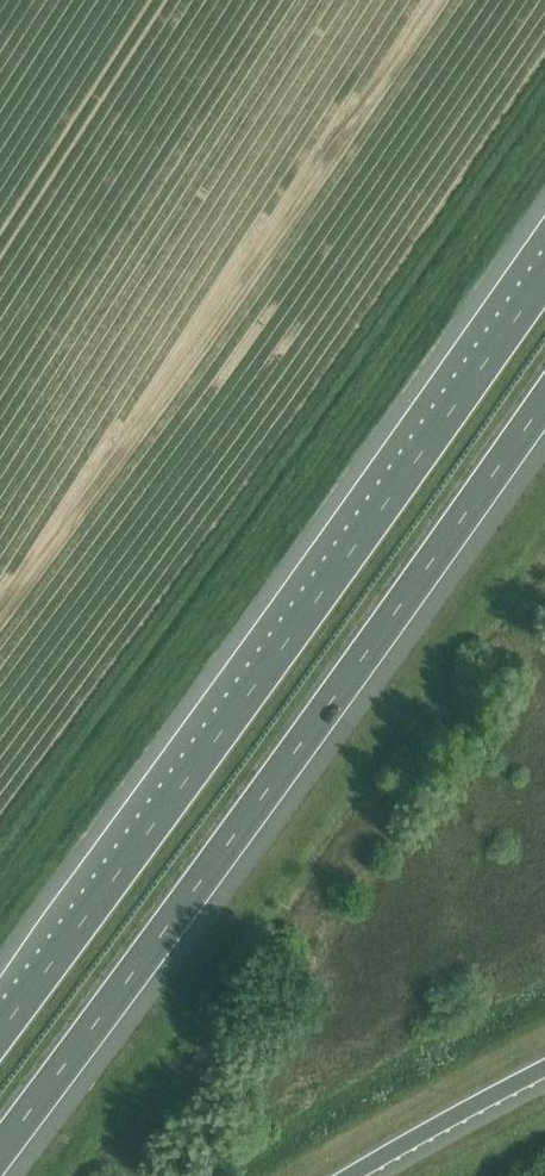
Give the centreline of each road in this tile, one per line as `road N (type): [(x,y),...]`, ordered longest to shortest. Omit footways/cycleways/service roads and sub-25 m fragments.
road 1 (motorway): [(544,268),(352,548),(0,1026)]
road 2 (motorway): [(0,1146),(544,394)]
road 3 (motorway): [(367,1175),(544,1083)]

